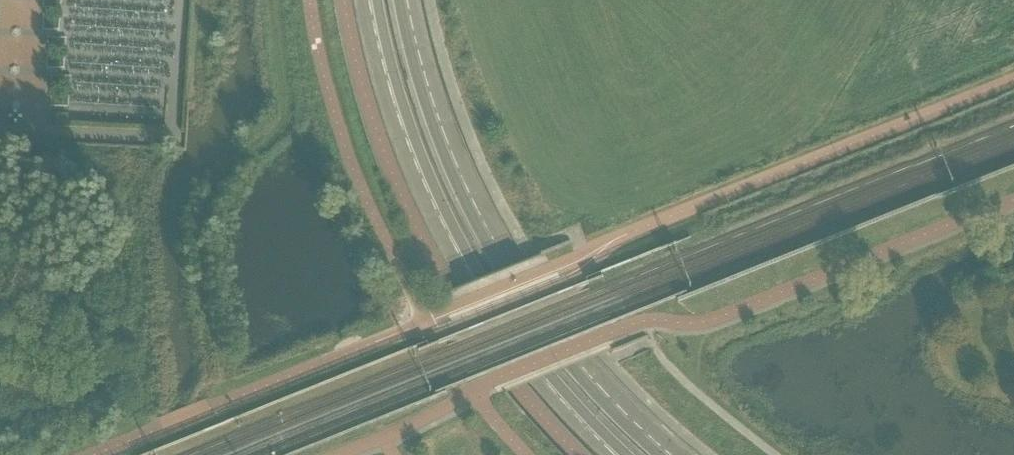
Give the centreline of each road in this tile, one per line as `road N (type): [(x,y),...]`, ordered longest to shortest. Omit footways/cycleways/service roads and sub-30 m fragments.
road 1 (secondary): [(660,454),(577,372),(501,267),(443,152),(400,0)]
road 2 (secondary): [(376,0),(406,118),(457,237),(554,381),(625,454)]

